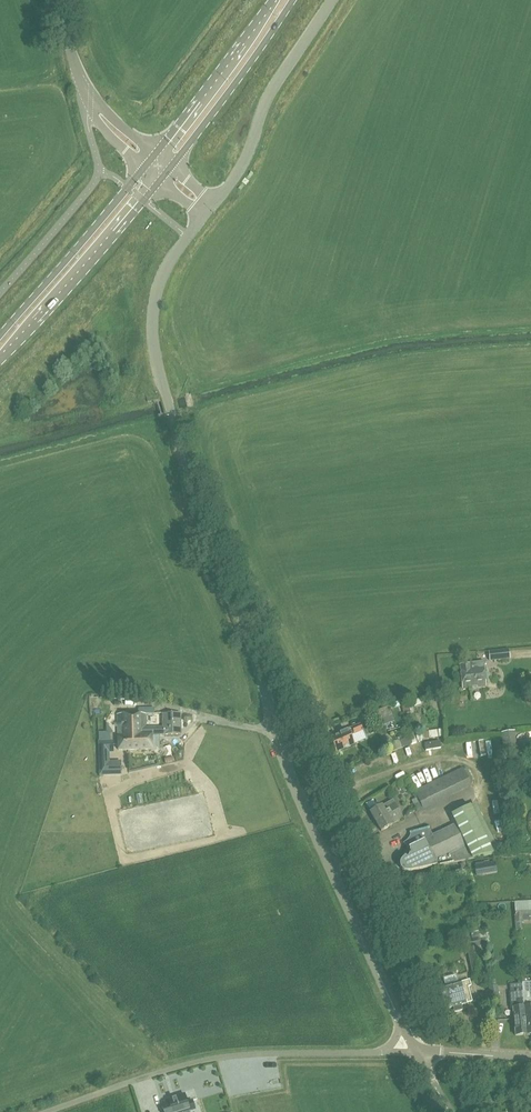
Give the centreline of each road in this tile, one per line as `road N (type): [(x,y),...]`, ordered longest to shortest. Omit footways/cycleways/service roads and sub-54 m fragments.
road 1 (unclassified): [(418,1052),(288,785),(171,413),(154,344),(156,295),(205,216)]
road 2 (unclassified): [(39,1111),(215,1056),(418,1052)]
road 3 (primary): [(0,361),(161,180)]
road 4 (unclassified): [(216,202),(240,173),(269,95),(331,0)]
road 5 (primary): [(144,166),(0,336)]
road 6 (primary): [(172,166),(292,0)]
road 7 (primary): [(273,0),(156,152)]

